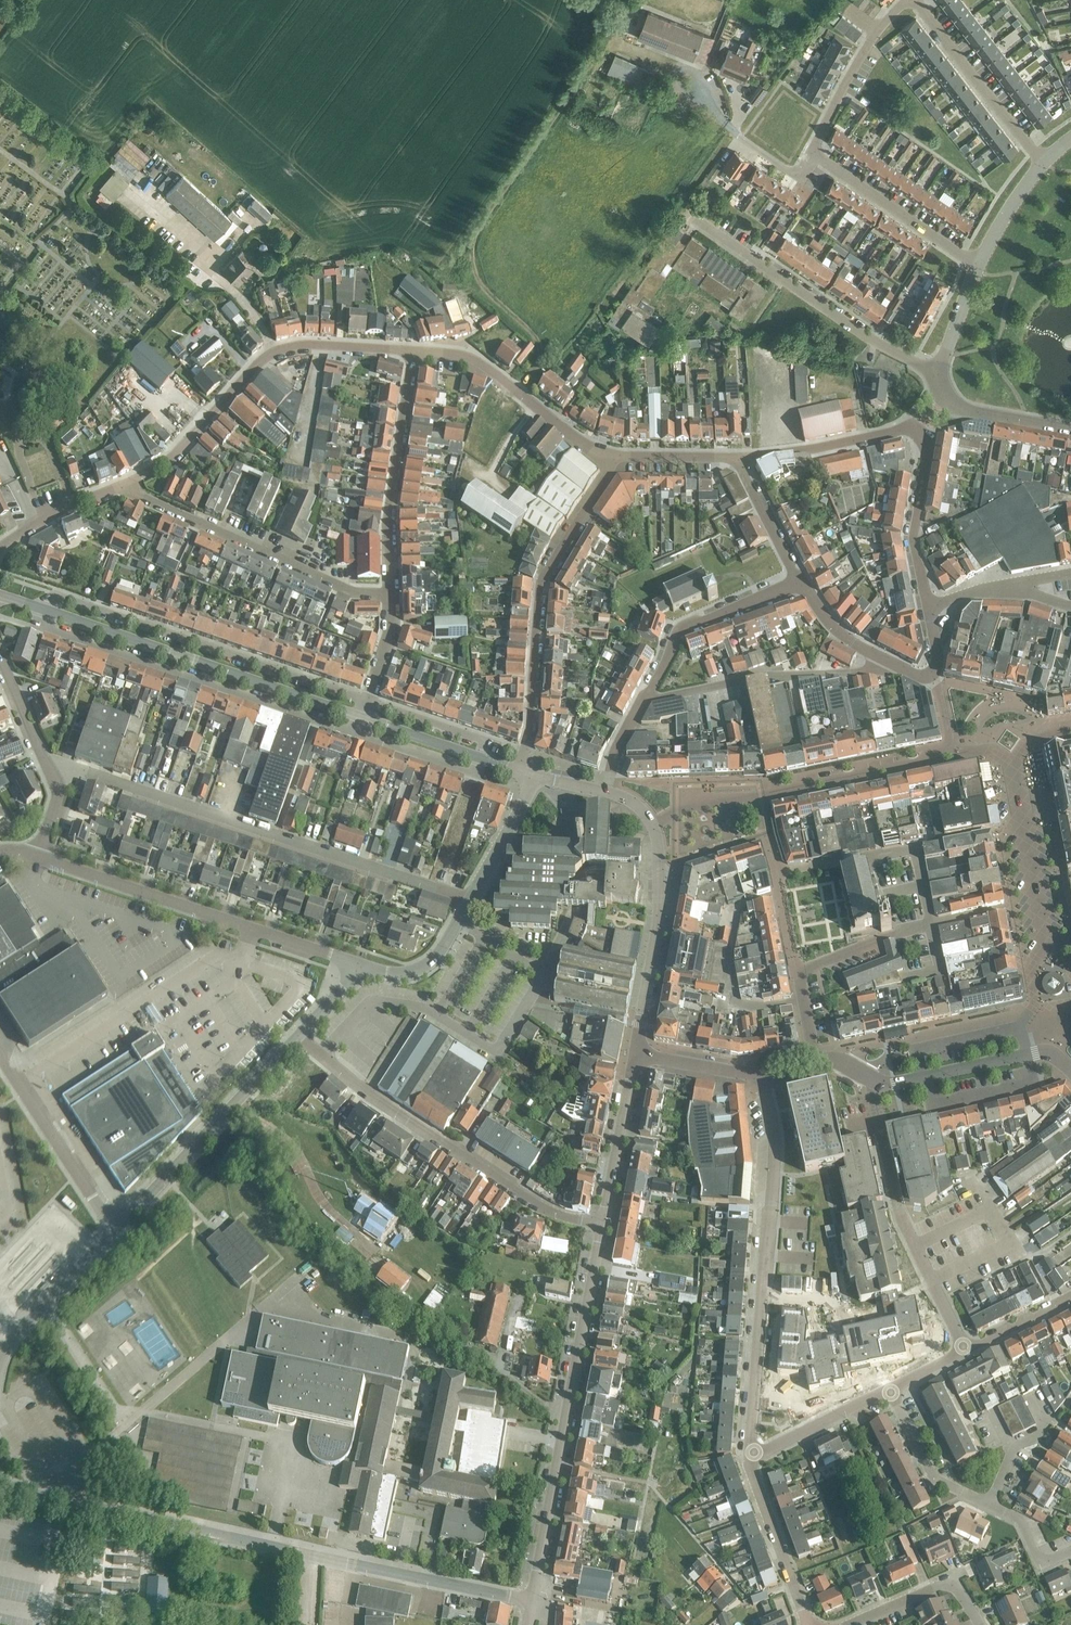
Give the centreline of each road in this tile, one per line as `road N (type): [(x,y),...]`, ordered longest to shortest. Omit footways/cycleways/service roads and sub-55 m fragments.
road 1 (residential): [(531,1601),(0,1485)]
road 2 (residential): [(469,899),(84,771),(51,775)]
road 3 (tertiary): [(531,1601),(603,1226)]
road 4 (residential): [(754,1452),(775,1139),(761,1073)]
road 5 (residential): [(603,1226),(553,1215),(523,1198),(298,1035)]
road 6 (residential): [(40,609),(45,630),(358,734)]
road 7 (residential): [(368,702),(62,598),(40,609)]
road 8 (residential): [(362,966),(38,857)]
road 9 (tertiary): [(40,609),(363,718)]
road 10 (residential): [(127,483),(174,454),(272,353),(310,345),(413,351)]
road 11 (residential): [(527,772),(542,584),(615,458)]
road 12 (residential): [(1011,755),(1046,939),(1028,963),(1035,1007),(1020,1027),(1026,1055)]
road 13 (residential): [(653,825),(692,806),(951,754)]
road 14 (residential): [(938,371),(883,346),(682,212)]
road 15 (residential): [(389,595),(352,593),(140,498),(127,483)]
road 16 (residential): [(963,1347),(901,1215),(870,1078)]
road 17 (residential): [(116,1233),(298,1035)]
road 18 (residential): [(413,351),(388,526),(389,595)]
road 19 (residential): [(646,696),(762,675),(873,672),(884,660)]
road 20 (residential): [(615,458),(581,442),(475,360),(413,351)]
road 21 (tertiary): [(634,1055),(659,918),(653,825)]
road 22 (residential): [(116,1233),(0,1056)]
road 23 (residential): [(1041,164),(915,0)]
road 24 (residential): [(978,265),(809,154)]
road 25 (residential): [(646,696),(682,629),(798,581)]
road 26 (residential): [(734,458),(917,432)]
road 27 (residential): [(907,0),(860,58),(809,154)]
road 28 (residential): [(808,1624),(751,1474),(754,1452)]
road 29 (residential): [(927,608),(913,537),(926,459),(917,432)]
road 30 (tertiary): [(603,1226),(634,1055)]
road 31 (residential): [(870,1078),(884,1085),(1026,1055)]
road 32 (residential): [(846,1624),(946,1585),(980,1624)]
road 33 (residential): [(1070,429),(961,408),(944,396),(938,371)]
road 34 (residential): [(988,1504),(934,1478),(890,1393)]
road 35 (residential): [(754,1452),(890,1393)]
road 36 (residential): [(362,966),(387,975),(422,968),(442,951),(469,899)]
road 37 (residential): [(484,759),(488,742),(368,702)]
road 38 (residential): [(0,548),(127,483)]
road 39 (residential): [(469,899),(528,792),(527,772)]
road 40 (residential): [(17,1334),(116,1233)]
road 41 (residential): [(1070,1395),(1047,1426),(1013,1448),(988,1504)]
road 42 (residential): [(358,734),(475,773),(484,759)]
road 43 (residential): [(798,581),(734,458)]
road 44 (residential): [(51,775),(0,657)]
road 45 (residential): [(634,1055),(761,1073)]
road 46 (tertiary): [(363,718),(484,759)]

